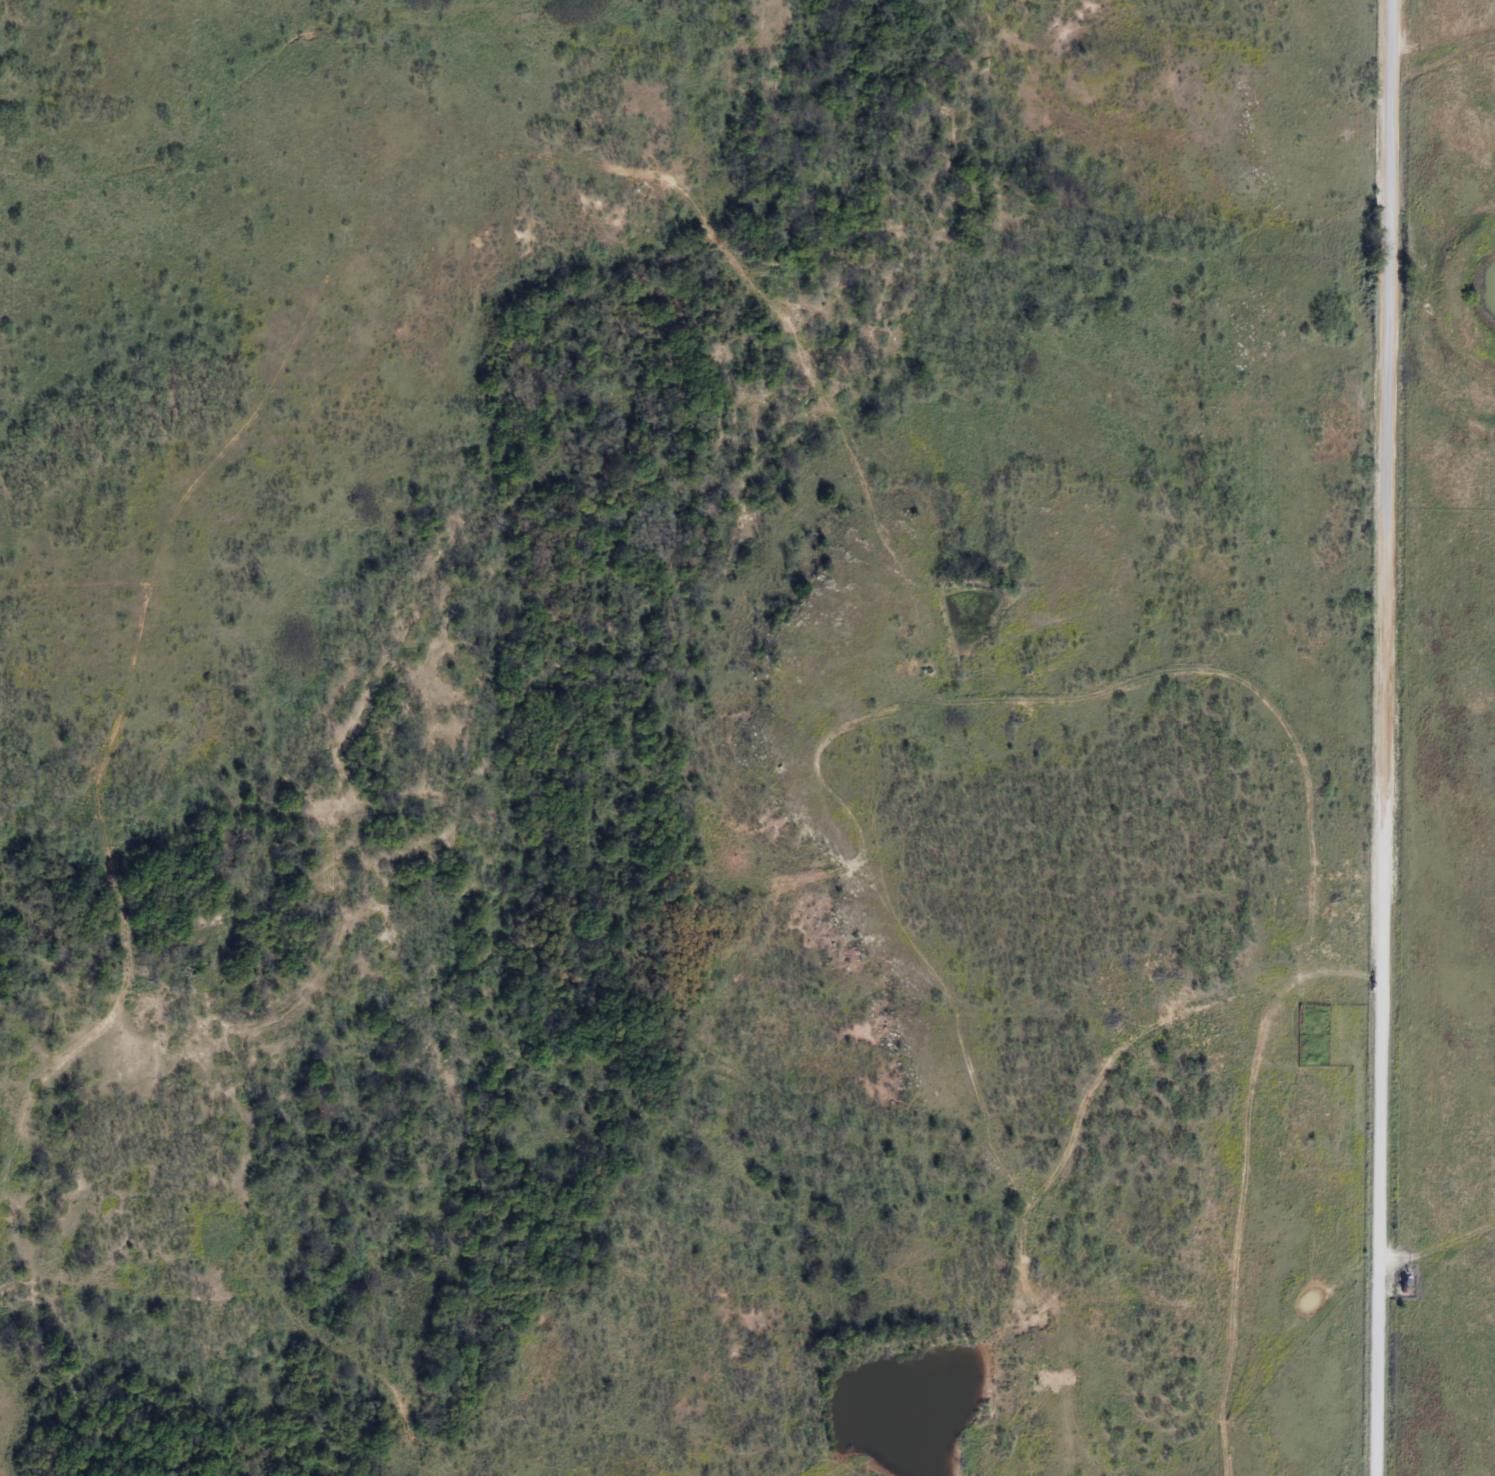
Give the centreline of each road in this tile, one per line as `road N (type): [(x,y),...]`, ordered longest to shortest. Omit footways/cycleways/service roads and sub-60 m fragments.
road 1 (residential): [(1380,1475),(1397,0)]

